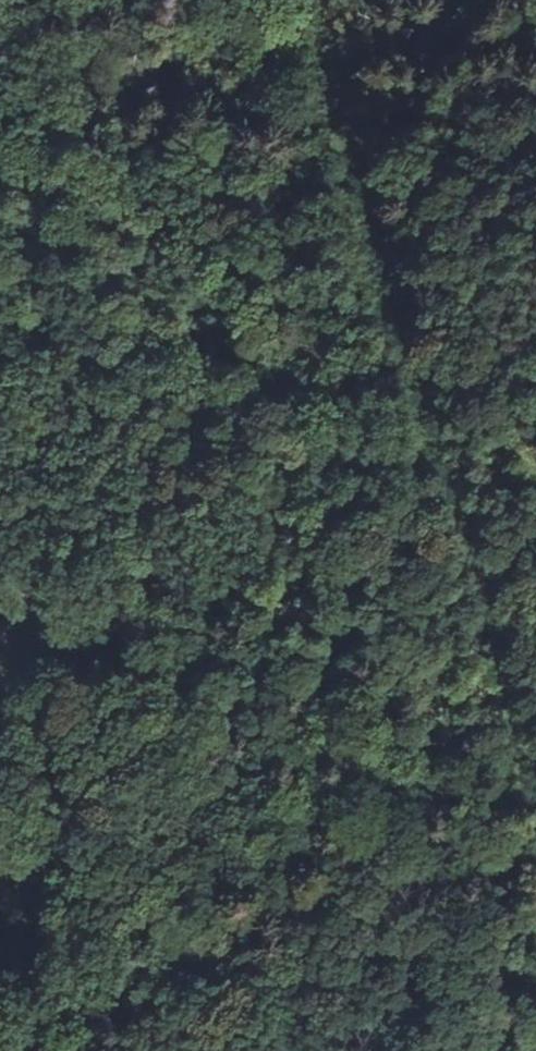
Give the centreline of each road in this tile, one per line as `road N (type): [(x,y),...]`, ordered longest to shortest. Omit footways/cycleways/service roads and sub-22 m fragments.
road 1 (track): [(535,678),(363,770),(280,852),(148,913),(0,950)]

